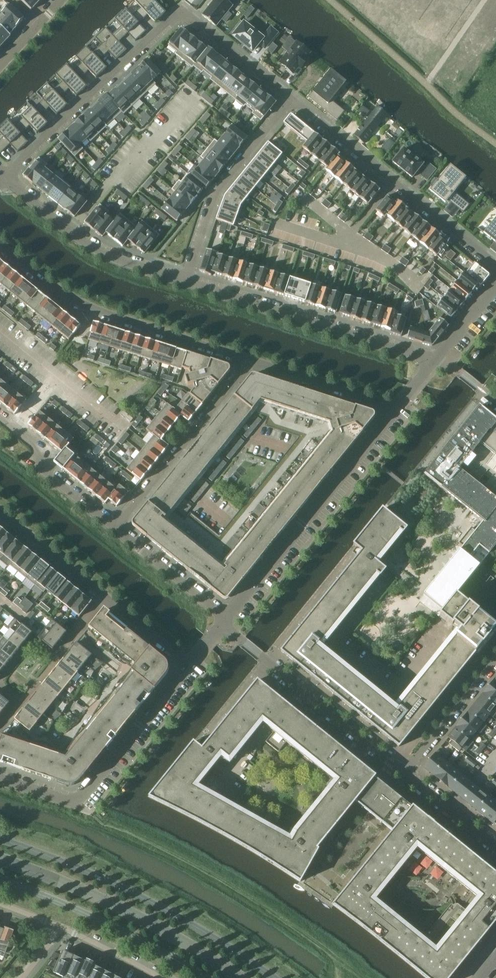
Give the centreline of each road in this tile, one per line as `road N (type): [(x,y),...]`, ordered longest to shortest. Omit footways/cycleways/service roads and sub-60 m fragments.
road 1 (residential): [(292,99),(184,14),(5,178)]
road 2 (secondary): [(276,977),(159,906),(0,839)]
road 3 (residential): [(0,244),(79,304),(251,360)]
road 4 (residential): [(396,407),(224,618)]
road 5 (residential): [(495,265),(292,99)]
road 6 (residential): [(434,361),(186,282)]
road 7 (residential): [(406,773),(224,618)]
road 8 (secondary): [(0,880),(76,906),(206,977)]
road 9 (residential): [(292,99),(217,191),(186,282)]
road 10 (residential): [(251,360),(116,523)]
road 11 (residential): [(186,282),(87,244),(5,178)]
road 12 (residential): [(189,663),(74,802)]
road 13 (residential): [(116,523),(47,470),(40,451),(0,419)]
road 14 (residential): [(251,360),(396,407)]
road 15 (residential): [(495,659),(406,773)]
road 16 (residential): [(224,618),(116,523)]
road 17 (residential): [(0,515),(105,595)]

